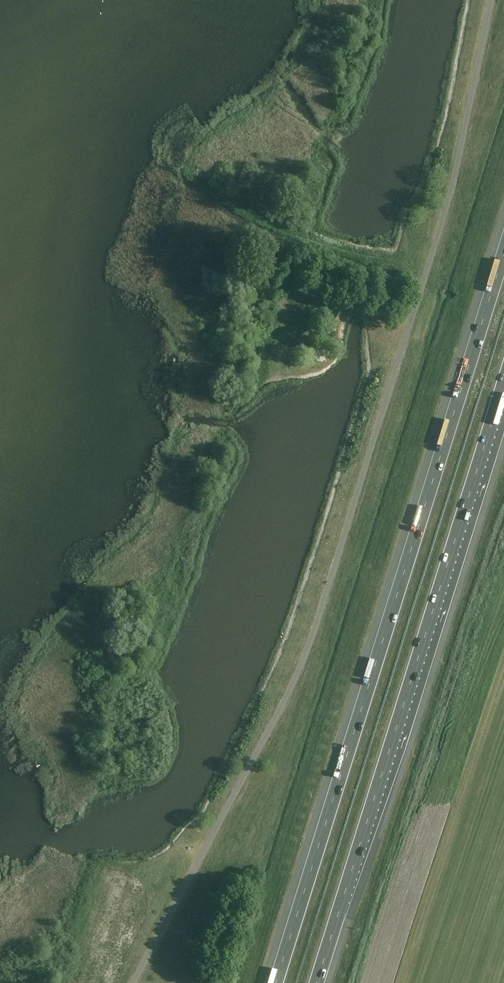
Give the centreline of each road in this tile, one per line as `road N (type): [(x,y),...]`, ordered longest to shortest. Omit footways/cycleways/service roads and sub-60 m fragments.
road 1 (motorway): [(503,240),(273,982)]
road 2 (motorway): [(317,982),(503,383)]

